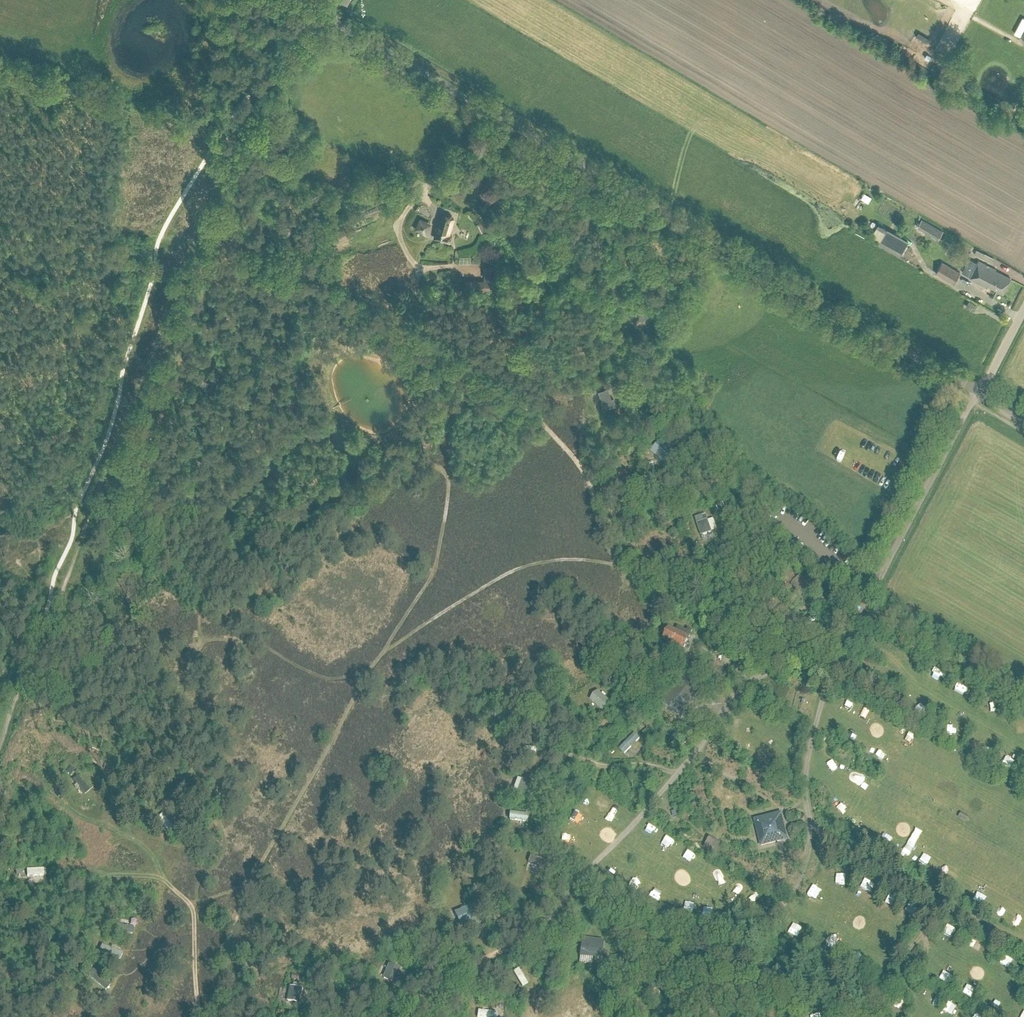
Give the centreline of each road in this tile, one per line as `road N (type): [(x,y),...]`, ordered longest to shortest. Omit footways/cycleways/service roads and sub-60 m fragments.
road 1 (tertiary): [(980,393),(297,0)]
road 2 (track): [(13,718),(226,168),(294,50)]
road 3 (track): [(385,1016),(549,919),(664,789),(764,647)]
road 4 (track): [(831,677),(731,627),(710,608),(652,591),(613,565),(573,560),(513,571),(378,660)]
road 5 (track): [(198,903),(200,882),(222,857),(223,836),(199,782),(154,759),(202,642),(204,600),(227,565)]
road 6 (track): [(831,677),(807,762),(817,827),(947,906),(1023,939)]
road 7 (track): [(618,568),(581,463),(474,358),(412,314)]
road 8 (track): [(460,353),(436,560),(378,660)]
road 9 (track): [(78,957),(79,924),(96,883),(122,876),(163,883),(193,910),(201,1016)]
road 10 (track): [(378,660),(254,879)]
road 11 (track): [(710,1016),(734,961),(802,875),(809,809)]
road 12 (track): [(855,626),(920,686),(1023,749)]
road 13 (track): [(194,248),(0,220)]
road 14 (track): [(569,896),(693,965),(734,961)]
road 15 (track): [(202,642),(262,647),(325,680),(371,670)]
road 16 (track): [(890,560),(800,613),(764,647)]
road 17 (track): [(614,558),(651,492),(720,470)]
road 18 (track): [(218,1016),(230,936),(254,879)]
road 19 (track): [(474,358),(589,278)]
road 20 (track): [(947,906),(888,965),(864,1016)]
road 21 (track): [(388,447),(445,407),(510,394)]
road 22 (track): [(831,677),(890,560)]
road 23 (track): [(168,886),(135,841),(73,810)]

